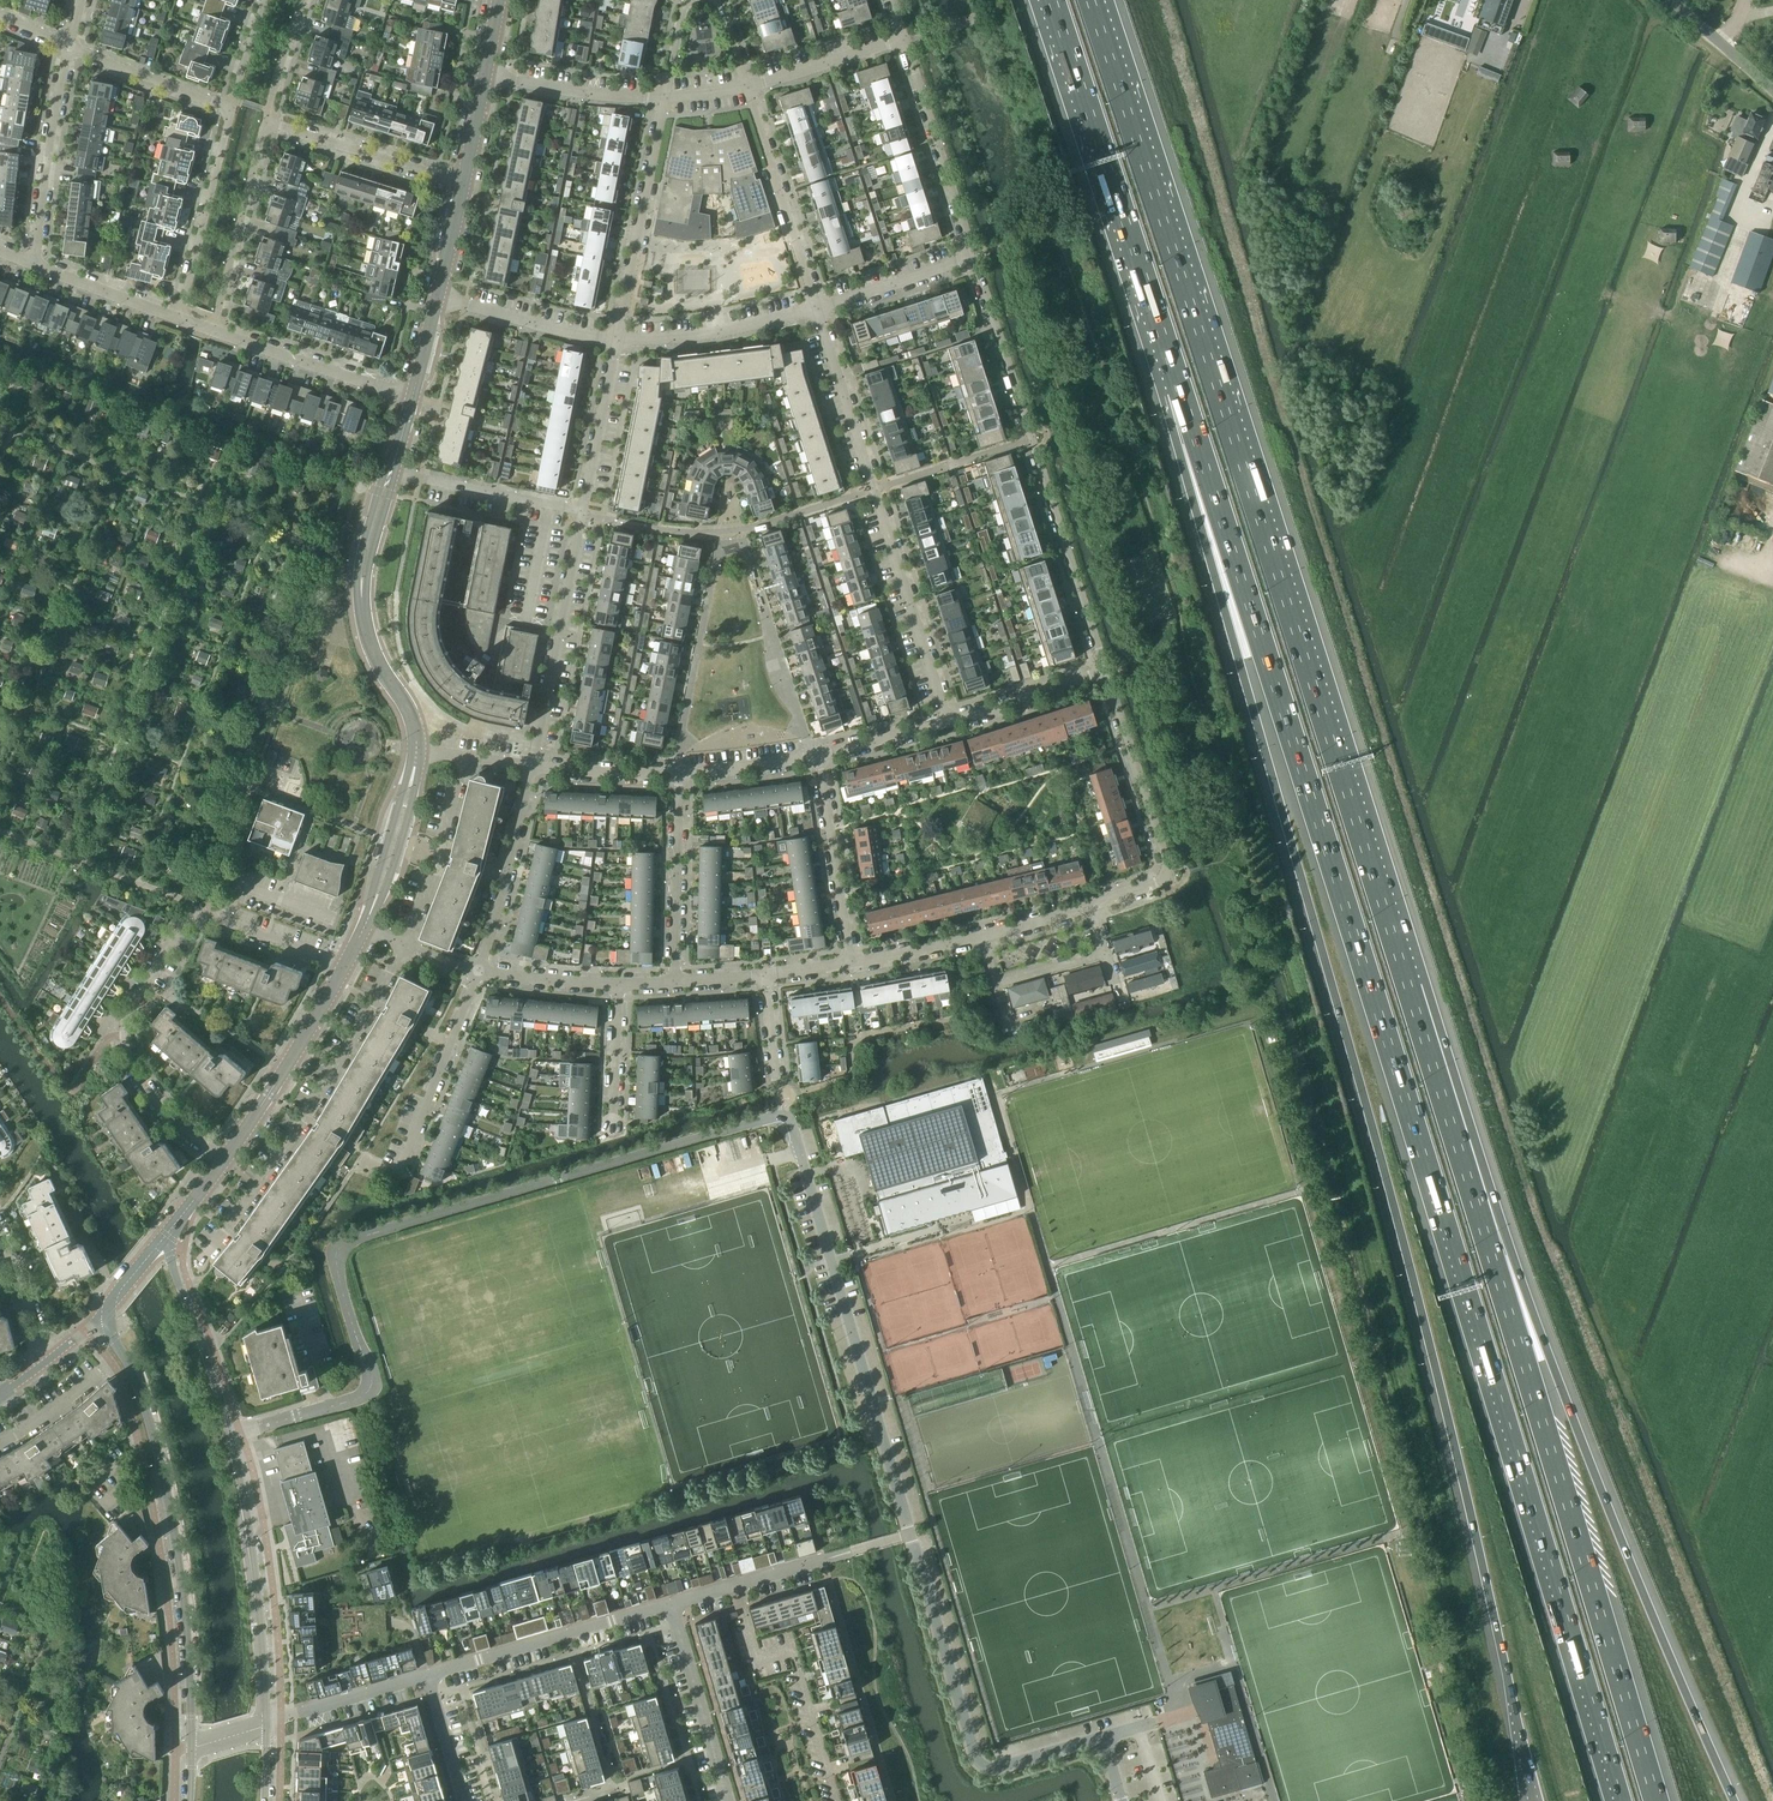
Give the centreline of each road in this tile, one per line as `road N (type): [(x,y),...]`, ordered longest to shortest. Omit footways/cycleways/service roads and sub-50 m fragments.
road 1 (motorway): [(1180,388),(1292,728),(1618,1800)]
road 2 (motorway): [(1180,388),(1239,660),(1477,1547),(1530,1800)]
road 3 (motorway): [(1476,1207),(1092,0)]
road 4 (unclassified): [(230,1436),(350,1401),(371,1385),(336,1264),(348,1242),(781,1118)]
road 5 (motorway): [(1734,1800),(1550,1358),(1476,1207)]
road 6 (motorway): [(1655,1800),(1476,1207)]
road 7 (tertiary): [(108,1318),(142,1394),(172,1524),(192,1748)]
road 8 (unclassified): [(910,1535),(804,1166),(781,1118)]
road 9 (residential): [(973,256),(1106,671)]
road 10 (residential): [(815,308),(949,722)]
road 11 (unclassified): [(910,1535),(978,1761),(996,1767),(1103,1736),(1120,1800)]
road 12 (motorway): [(1051,0),(1180,388)]
road 13 (residential): [(223,1160),(166,1113),(136,1073),(125,1036),(146,981),(186,919),(204,916)]
road 14 (residential): [(1106,671),(1171,878),(1092,906)]
road 15 (tertiary): [(416,753),(412,717),(368,642),(361,606),(365,558),(390,472)]
road 16 (residential): [(532,767),(581,515)]
road 17 (residential): [(669,1604),(427,1676)]
road 18 (residential): [(617,339),(664,97)]
road 19 (residential): [(746,88),(815,308)]
road 20 (unclassified): [(244,1507),(238,1508),(259,1701),(253,1730)]
road 21 (residential): [(904,38),(973,256)]
road 22 (tertiary): [(223,1160),(344,966)]
road 23 (residential): [(178,319),(232,106)]
road 24 (residential): [(213,331),(266,118)]
road 25 (tertiary): [(267,1725),(244,1507)]
road 26 (residential): [(36,263),(69,47)]
road 27 (residential): [(478,972),(532,767)]
road 28 (tertiary): [(230,1436),(167,1234)]
road 29 (residential): [(401,1168),(478,972)]
road 30 (residential): [(412,398),(213,331)]
road 31 (residential): [(850,962),(817,756)]
road 32 (residential): [(675,981),(679,773)]
road 33 (residential): [(464,179),(266,118)]
road 34 (residential): [(728,1800),(669,1604)]
road 35 (residential): [(815,308),(696,336),(617,339)]
road 36 (residential): [(581,515),(390,472)]
road 37 (residential): [(851,1552),(669,1604)]
road 38 (residential): [(617,339),(437,298)]
road 39 (residential): [(484,76),(582,94),(664,97)]
road 40 (tertiary): [(364,927),(416,753)]
road 41 (residential): [(581,515),(617,339)]
road 42 (residential): [(232,106),(69,47)]
road 43 (residential): [(427,1676),(267,1725)]
road 44 (residential): [(973,256),(815,308)]
road 45 (residential): [(746,88),(904,38)]
road 46 (residential): [(949,722),(1106,671)]
road 47 (residential): [(178,319),(36,263)]
road 48 (residential): [(344,966),(204,916)]
road 49 (residential): [(532,767),(679,773)]
road 50 (residential): [(781,1118),(765,976)]
road 51 (residential): [(612,1126),(617,984)]
road 52 (residential): [(617,984),(478,972)]
road 53 (residential): [(679,773),(817,756)]
road 54 (residential): [(817,756),(949,722)]
road 55 (residential): [(983,936),(850,962)]
road 56 (unclassified): [(1772,90),(1674,0)]
road 57 (residential): [(52,1357),(0,1236)]
road 58 (residential): [(427,1676),(464,1800)]
road 59 (residential): [(266,118),(302,0)]
road 60 (residential): [(478,972),(364,927)]
road 61 (tertiary): [(437,298),(464,179)]

